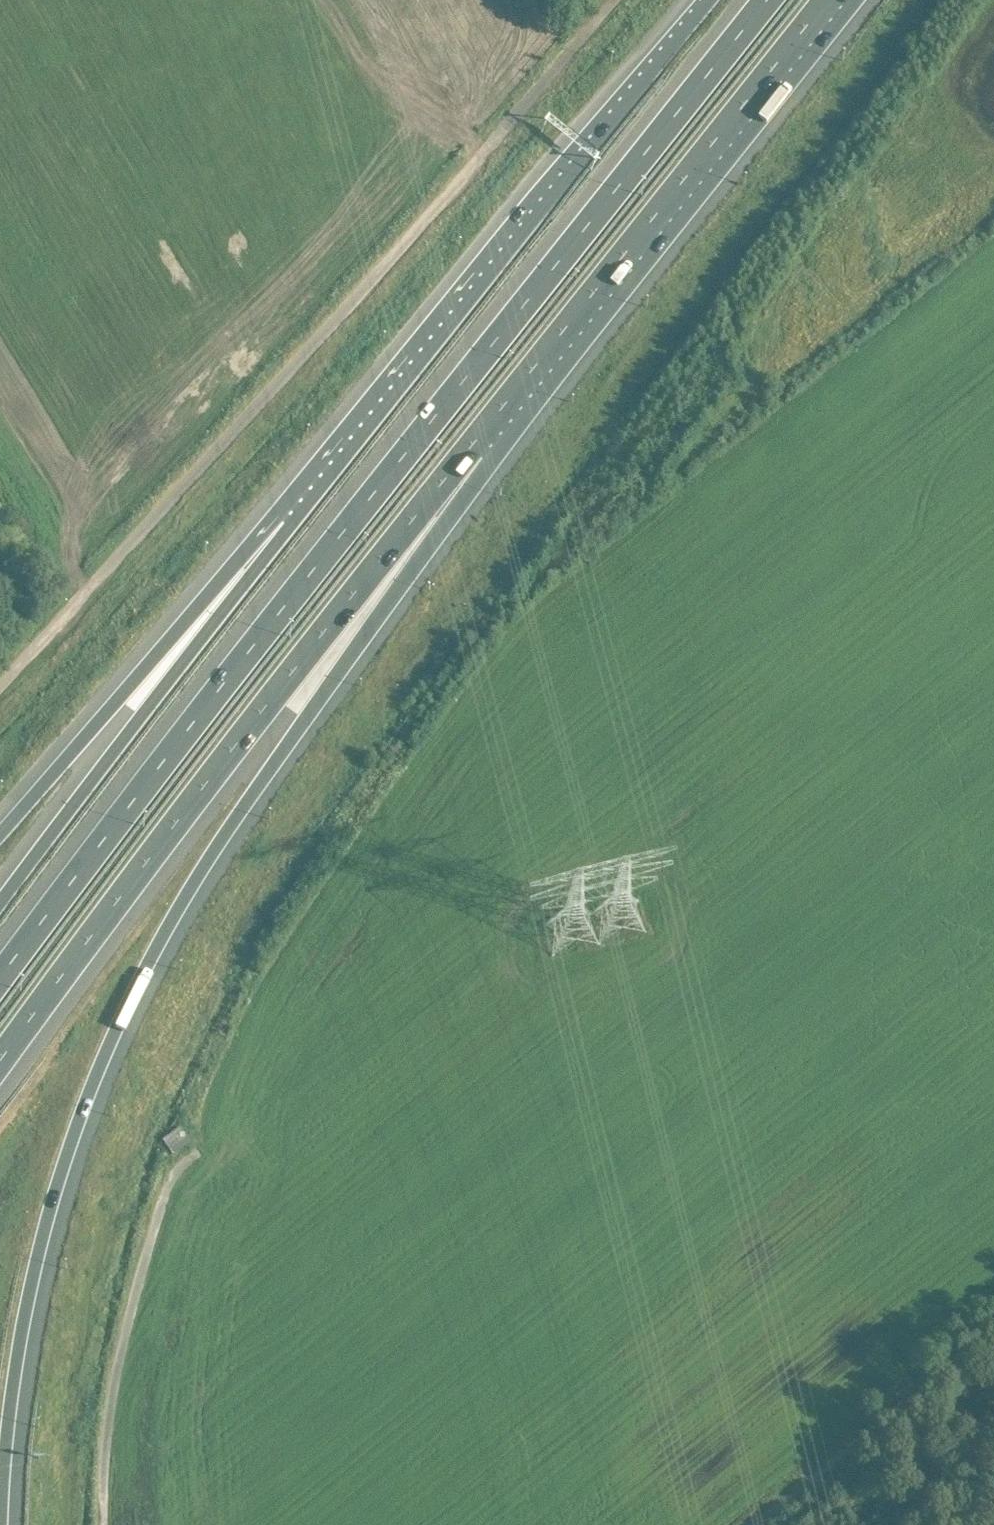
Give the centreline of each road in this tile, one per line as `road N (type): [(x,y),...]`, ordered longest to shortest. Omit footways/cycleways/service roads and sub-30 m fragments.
road 1 (motorway): [(766,0),(272,620),(0,977)]
road 2 (motorway): [(5,1524),(20,1357),(39,1258),(102,1069),(186,902),(434,541),(472,445)]
road 3 (unclassified): [(0,689),(613,0)]
road 4 (motorway): [(0,1062),(472,445)]
road 5 (motorway): [(711,0),(284,522)]
road 6 (motorway): [(472,445),(826,0)]
road 7 (motorway): [(284,522),(0,899)]
road 8 (motorway): [(284,522),(172,633),(0,833)]
road 9 (unclassified): [(101,1524),(97,1449),(171,1176)]
road 10 (track): [(745,1524),(993,1331)]

